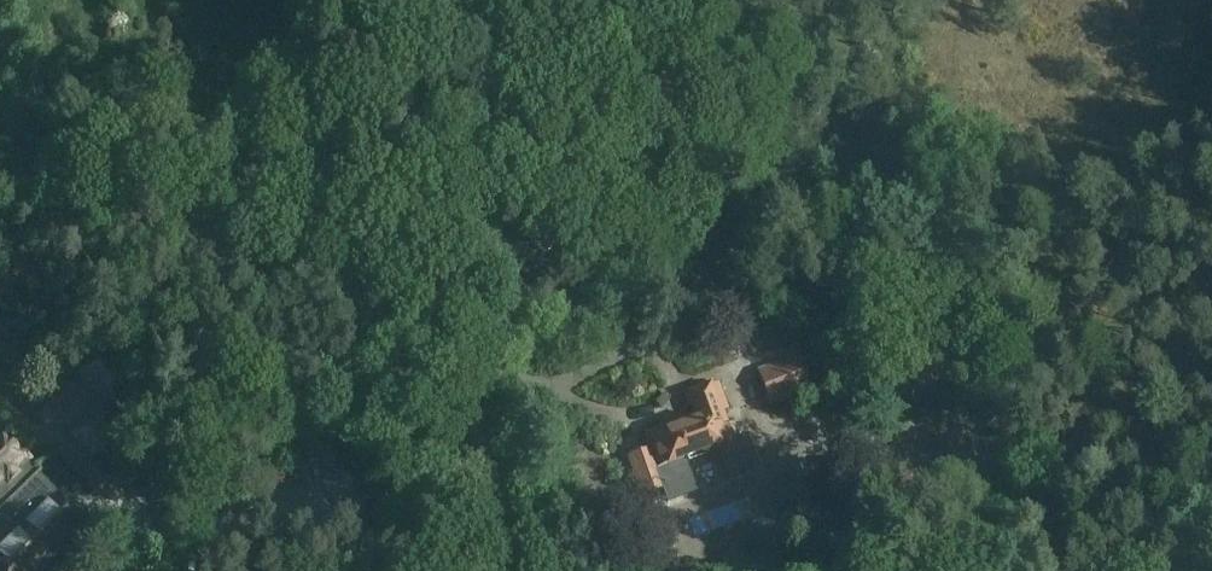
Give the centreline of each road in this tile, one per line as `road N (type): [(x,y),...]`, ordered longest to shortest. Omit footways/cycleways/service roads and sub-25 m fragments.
road 1 (track): [(391,0),(485,570)]

